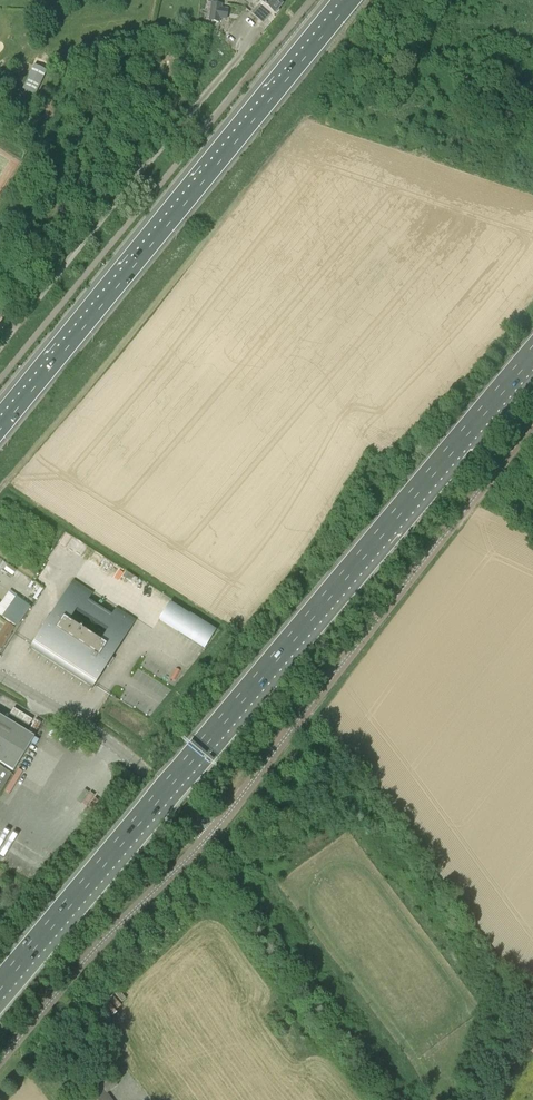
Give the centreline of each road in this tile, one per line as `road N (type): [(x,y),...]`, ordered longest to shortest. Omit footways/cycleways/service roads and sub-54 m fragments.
road 1 (motorway): [(0,985),(532,353)]
road 2 (motorway): [(352,0),(0,429)]
road 3 (tertiary): [(212,831),(532,422)]
road 4 (track): [(0,487),(297,119)]
road 5 (residential): [(0,344),(238,56)]
road 6 (residential): [(0,1058),(212,831)]
road 7 (tertiary): [(212,831),(128,753),(0,674)]

